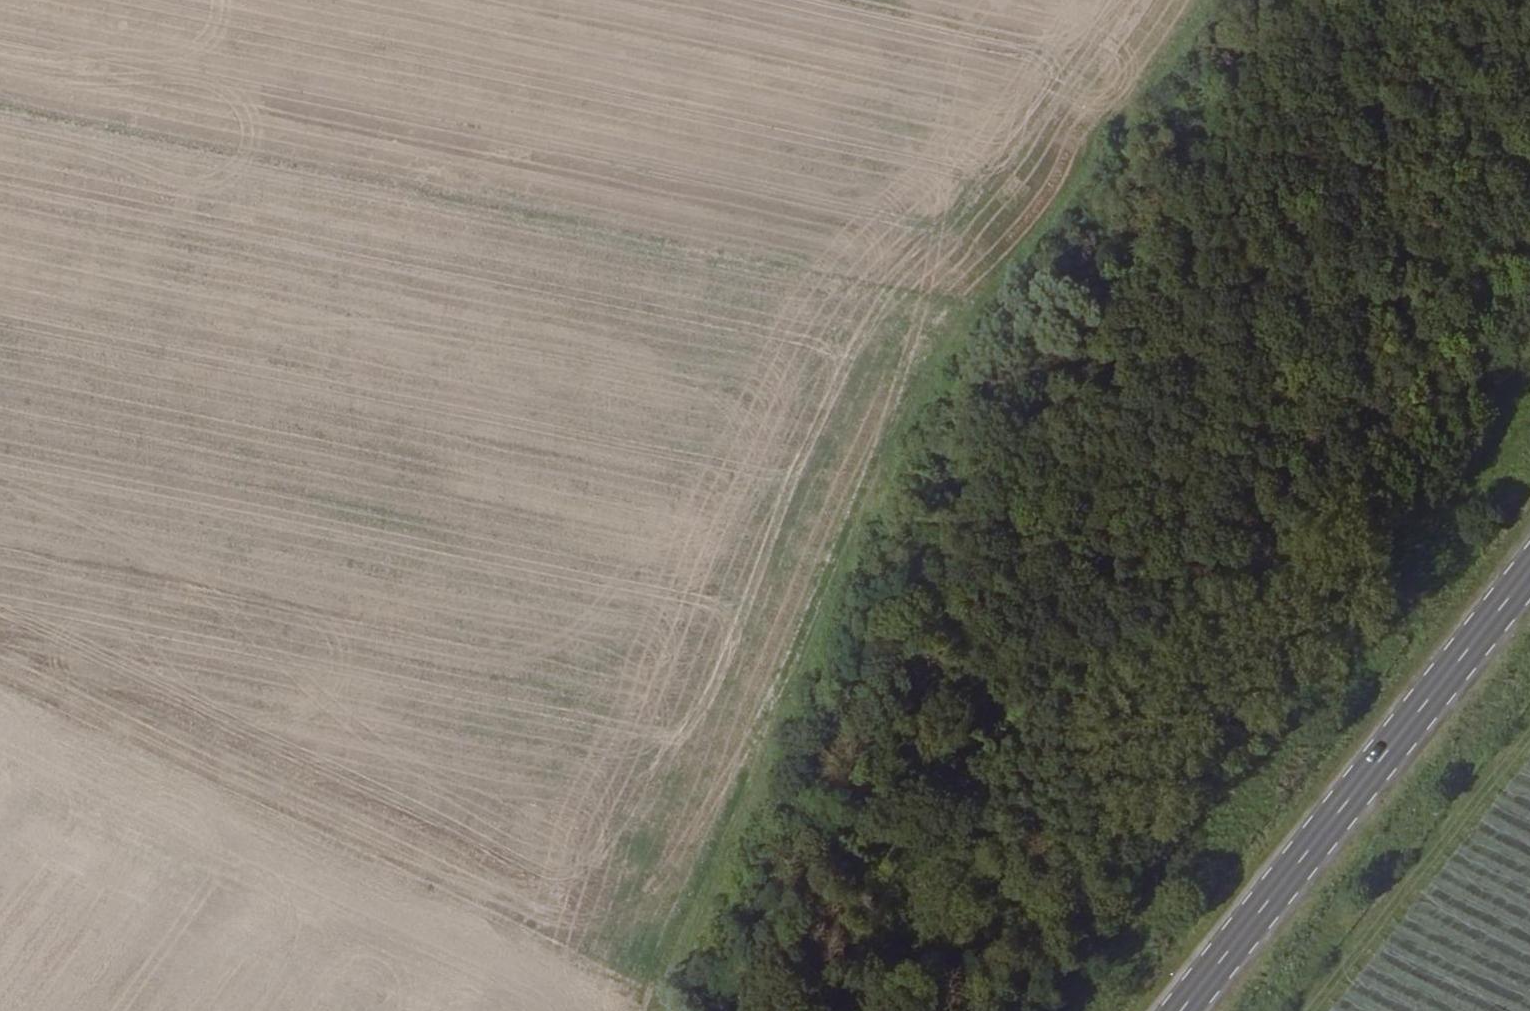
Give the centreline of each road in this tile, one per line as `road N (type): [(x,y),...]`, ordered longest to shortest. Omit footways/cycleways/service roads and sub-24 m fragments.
road 1 (primary): [(1529,571),(1181,1010)]

